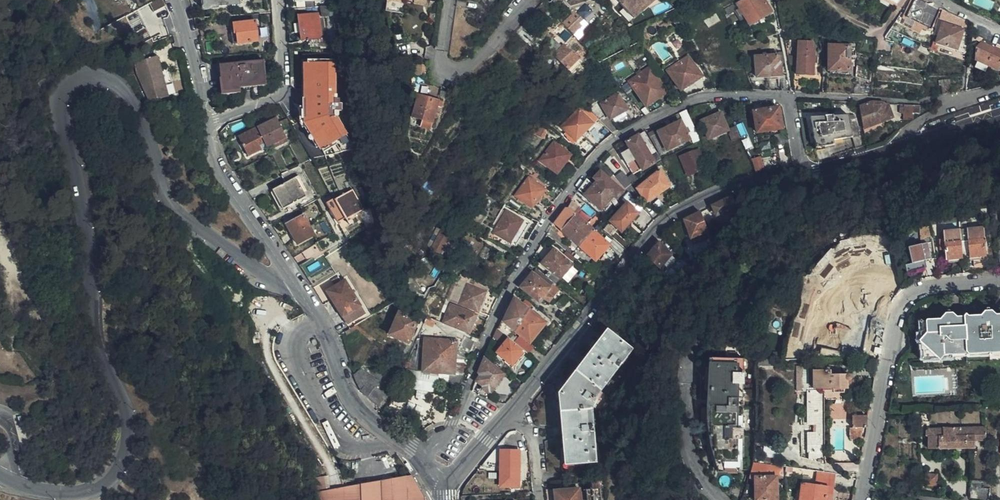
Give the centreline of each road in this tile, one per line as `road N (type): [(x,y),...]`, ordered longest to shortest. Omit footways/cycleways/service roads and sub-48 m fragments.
road 1 (residential): [(0,477),(79,494),(110,482),(127,447),(127,410),(95,328),(88,235),(60,111),(61,92),(74,77),(100,76),(127,92),(173,208),(251,269),(295,285)]
road 2 (residential): [(430,471),(538,230),(575,177),(611,141),(689,101),(787,95)]
road 3 (tertiary): [(446,488),(645,241),(690,207),(802,173)]
road 4 (residential): [(862,499),(896,309),(909,293),(930,286),(999,279)]
road 5 (residential): [(430,471),(362,414),(295,285)]
road 6 (residential): [(205,120),(214,161),(295,285)]
road 7 (residential): [(448,0),(440,53),(447,70),(457,72),(527,0)]
road 8 (residential): [(205,120),(280,88),(279,0)]
road 9 (residential): [(787,95),(950,104)]
road 10 (residential): [(690,371),(694,461),(719,499)]
road 11 (residential): [(175,0),(205,120)]

